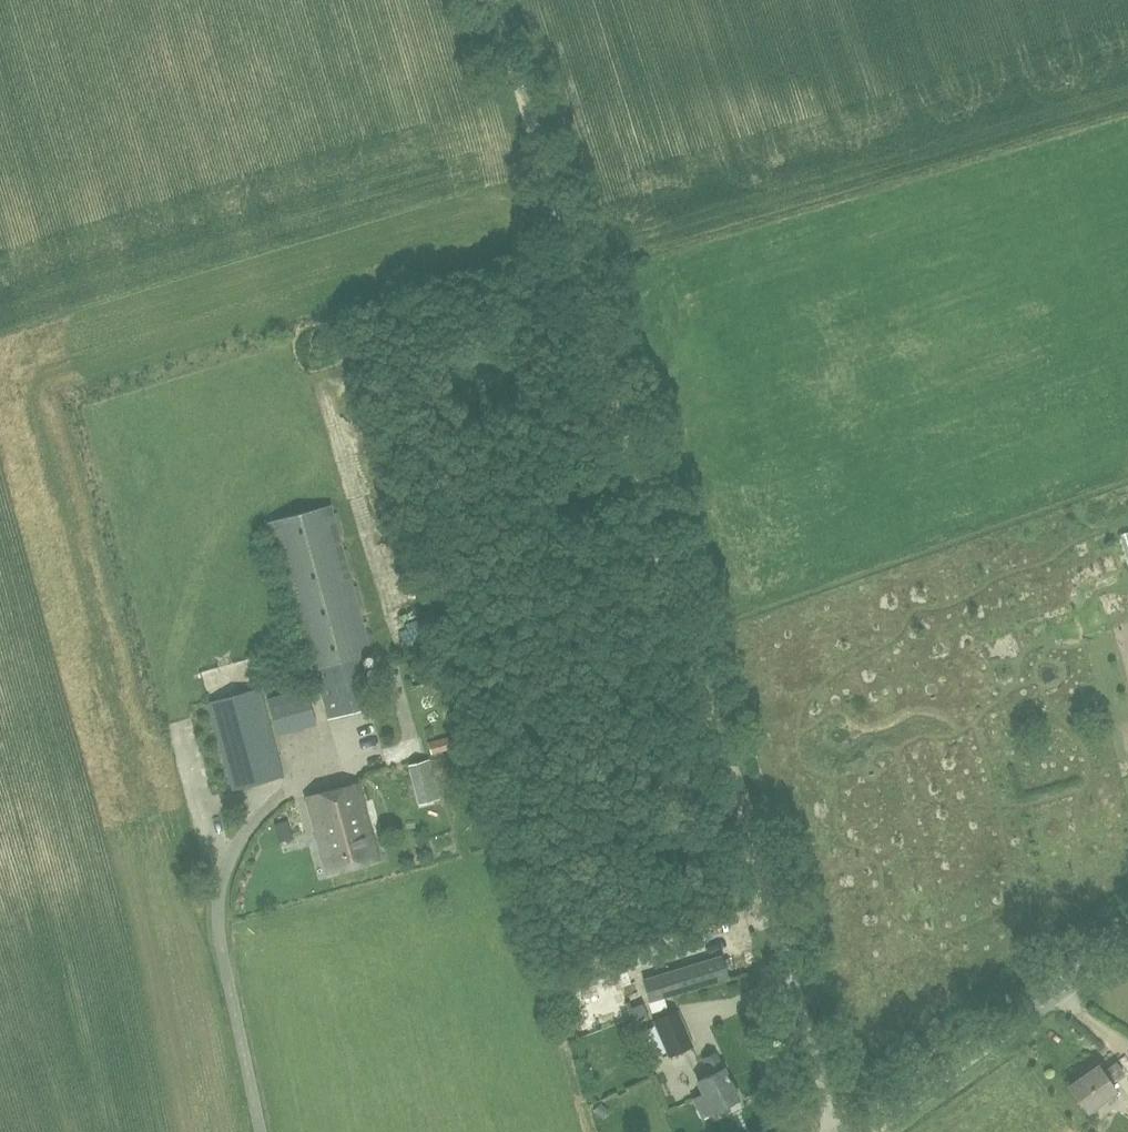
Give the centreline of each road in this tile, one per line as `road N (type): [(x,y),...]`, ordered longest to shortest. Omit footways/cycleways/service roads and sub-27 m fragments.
road 1 (track): [(496,0),(834,1131)]
road 2 (tertiary): [(861,1131),(1127,944)]

